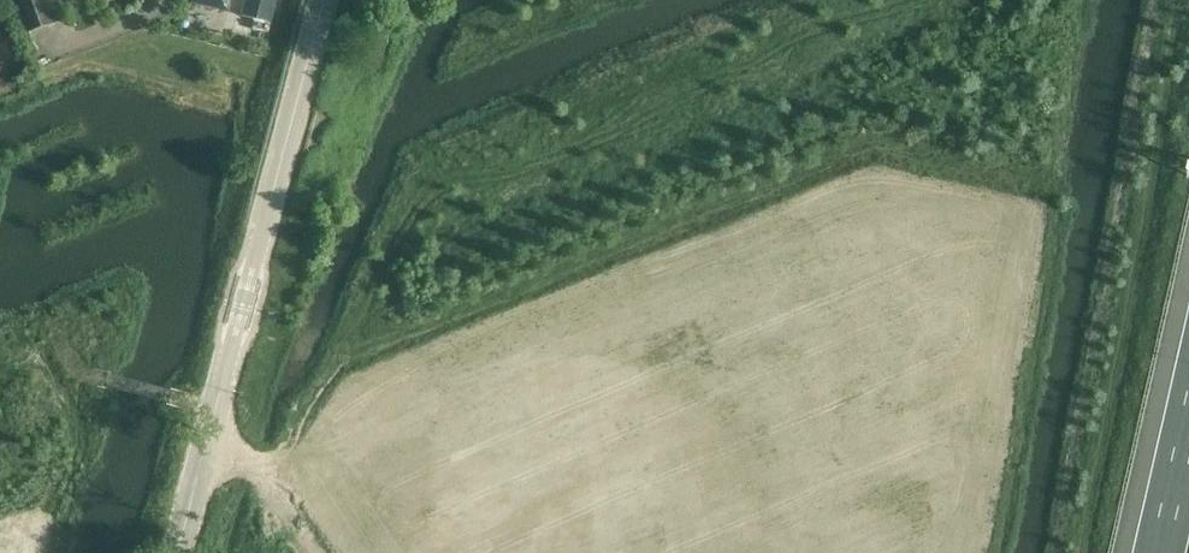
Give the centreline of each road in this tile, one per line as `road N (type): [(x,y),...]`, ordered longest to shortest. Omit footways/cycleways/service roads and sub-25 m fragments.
road 1 (unclassified): [(175,552),(321,0)]
road 2 (motorway): [(1188,416),(1157,552)]

